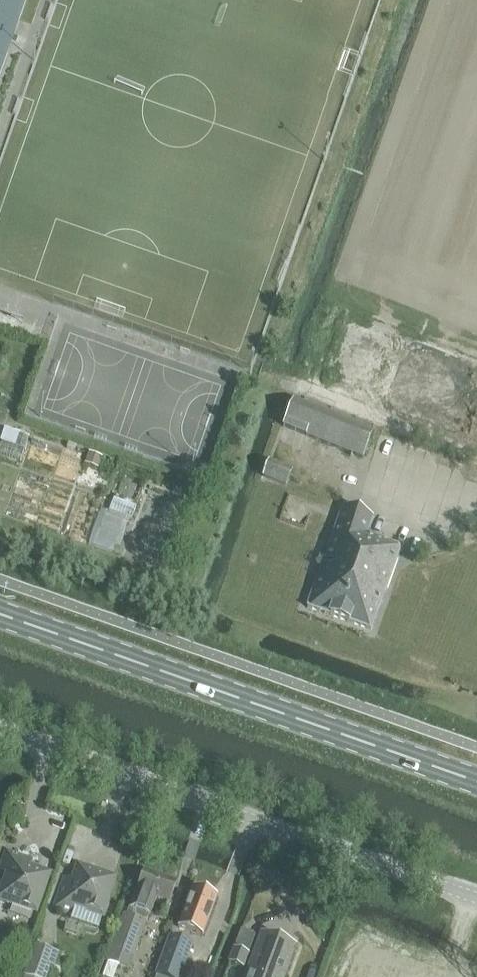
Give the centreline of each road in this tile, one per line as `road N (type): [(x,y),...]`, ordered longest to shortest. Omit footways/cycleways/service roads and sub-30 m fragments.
road 1 (primary): [(476,780),(0,611)]
road 2 (tertiary): [(476,896),(0,730)]

